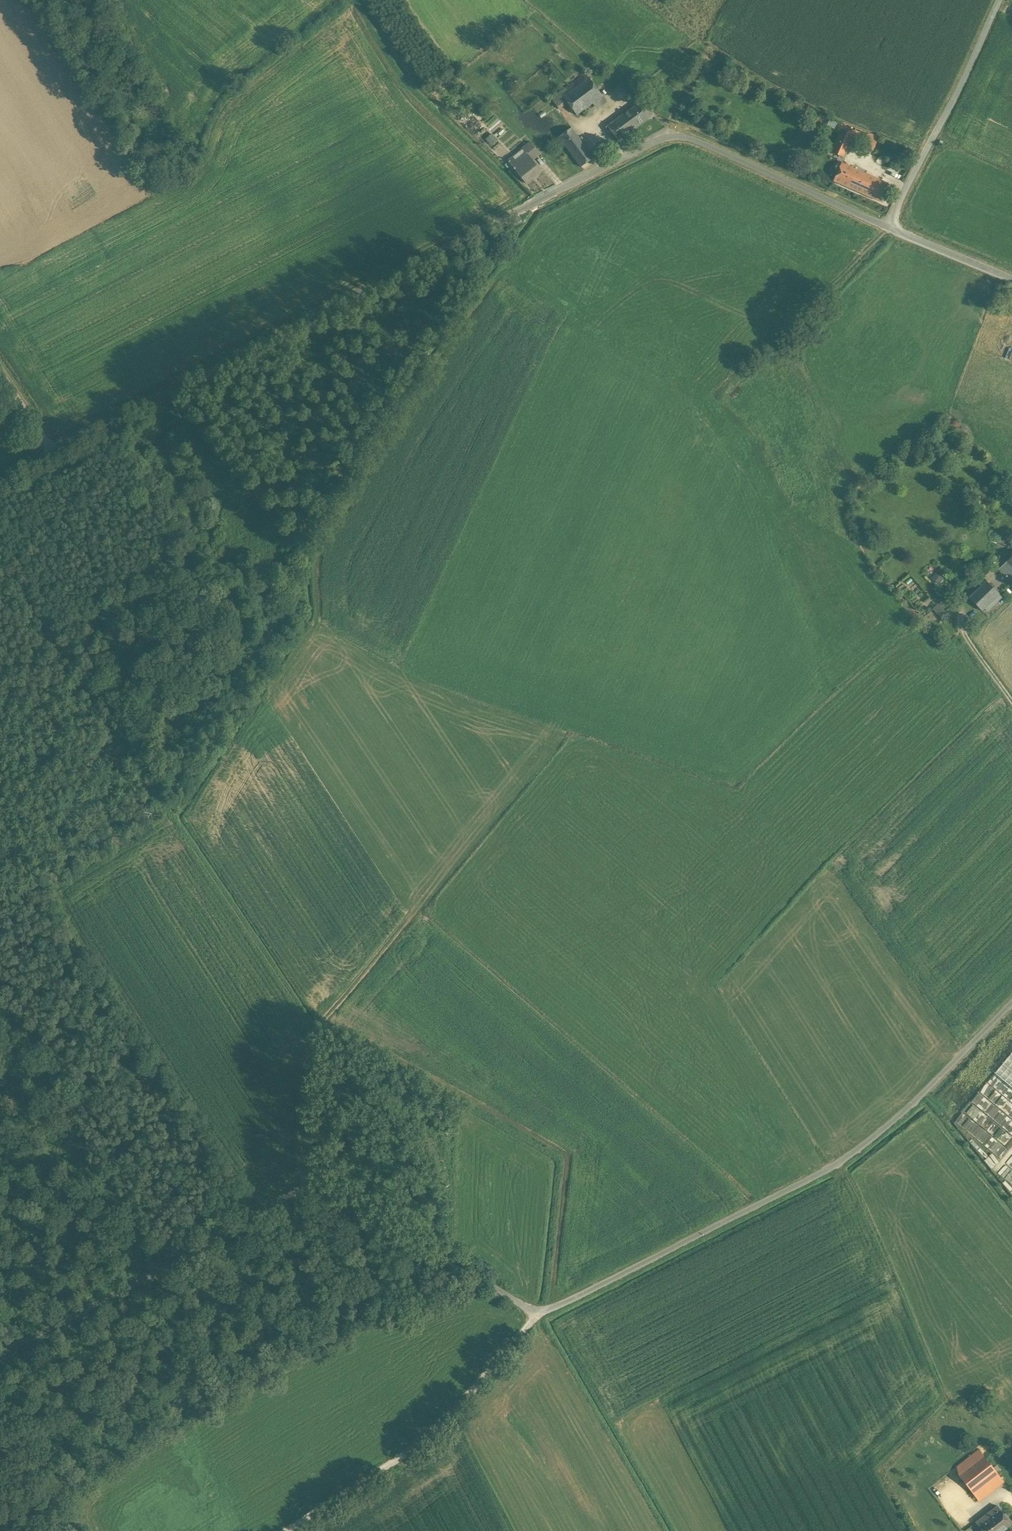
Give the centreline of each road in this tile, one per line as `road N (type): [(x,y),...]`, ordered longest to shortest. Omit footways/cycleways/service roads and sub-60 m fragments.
road 1 (track): [(0,1358),(305,1188),(327,1187),(535,1313),(839,1163),(1011,1007)]
road 2 (track): [(44,454),(672,131),(1011,276)]
road 3 (track): [(890,226),(1002,0)]

